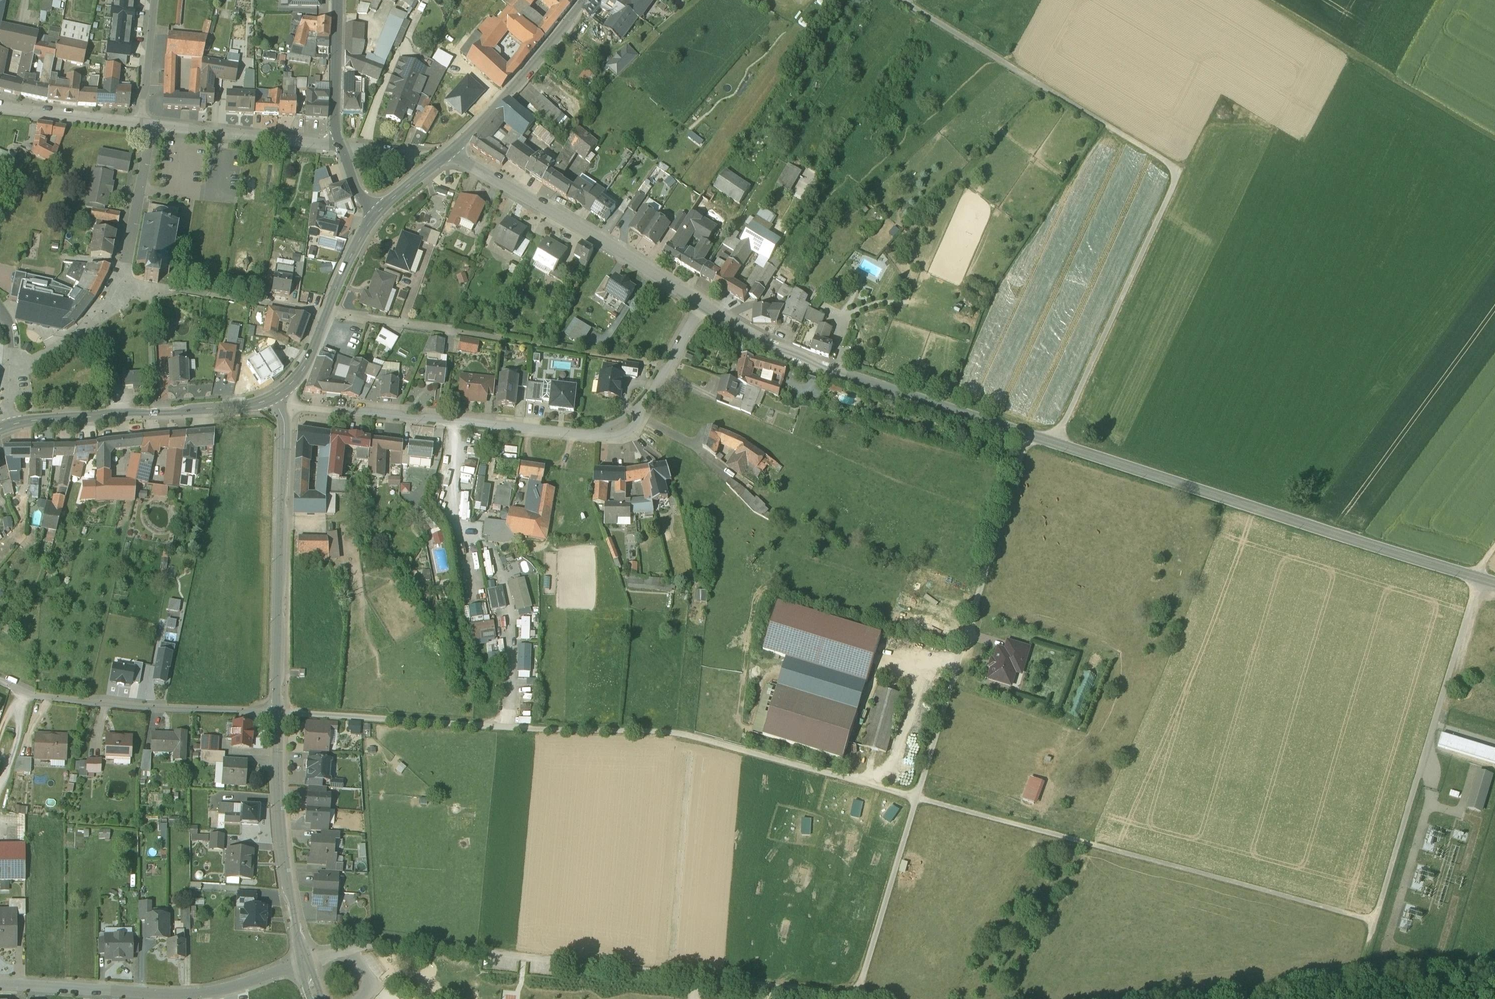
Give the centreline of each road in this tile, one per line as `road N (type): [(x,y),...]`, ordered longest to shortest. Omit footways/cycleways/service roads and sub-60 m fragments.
road 1 (residential): [(704,307),(858,380),(1494,589)]
road 2 (track): [(285,712),(683,740),(917,799)]
road 3 (track): [(905,0),(1178,177),(1056,448)]
road 4 (track): [(857,994),(375,941),(357,946)]
road 5 (track): [(1028,439),(917,799)]
road 6 (residential): [(0,984),(188,994),(309,961)]
road 7 (residential): [(277,403),(587,435)]
road 8 (tertiary): [(277,403),(285,431),(285,712)]
road 9 (track): [(1188,998),(1258,992),(1485,998)]
road 10 (residential): [(451,154),(704,307)]
road 11 (residential): [(285,712),(118,705),(27,693),(0,680)]
road 12 (secondary): [(11,420),(238,405),(273,395)]
road 13 (tertiary): [(285,712),(289,874),(309,961)]
road 14 (residential): [(119,285),(327,312)]
road 15 (track): [(917,799),(857,994)]
road 16 (secondary): [(451,154),(584,0)]
road 17 (residential): [(341,146),(147,126)]
road 18 (residential): [(119,285),(147,126)]
road 19 (secondary): [(341,146),(338,0)]
road 20 (residential): [(10,362),(33,359),(88,324),(119,285)]
road 21 (residential): [(155,0),(141,126)]

